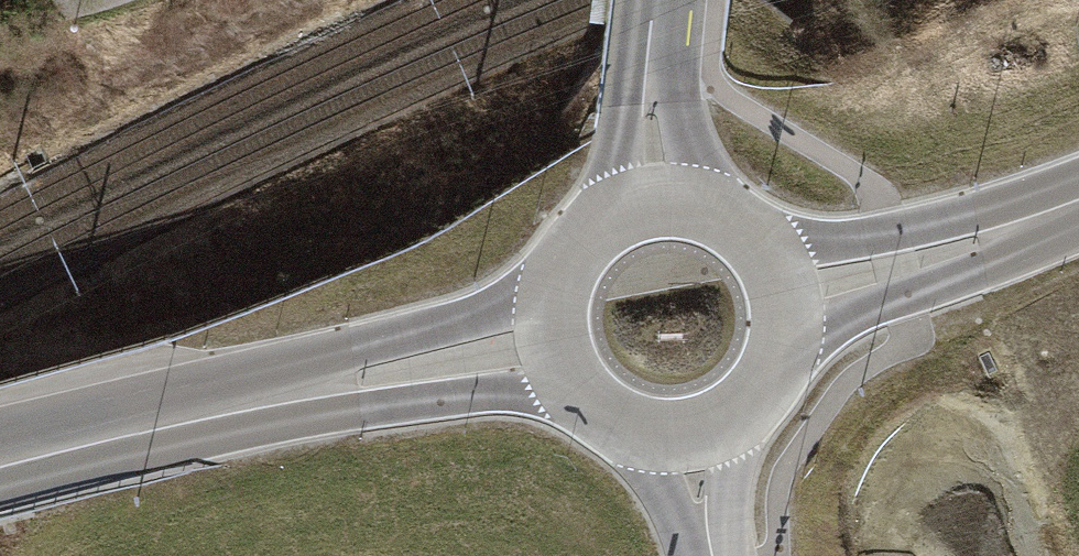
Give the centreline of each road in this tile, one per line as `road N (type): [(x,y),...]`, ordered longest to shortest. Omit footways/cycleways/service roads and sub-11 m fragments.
road 1 (primary): [(555,340),(0,456)]
road 2 (primary): [(1078,202),(975,241),(787,291)]
road 3 (secondary): [(662,200),(649,105),(657,0)]
road 4 (primary): [(662,200),(623,210),(590,232),(566,263),(554,301),(555,340)]
road 5 (primary): [(695,434),(730,421),(760,397),(780,365),(790,329),(787,291)]
road 6 (primary): [(555,340),(590,405),(621,426),(695,434)]
road 7 (primary): [(787,291),(775,260),(727,214),(662,200)]
road 8 (track): [(121,0),(0,21)]
road 9 (residential): [(695,434),(712,555)]

